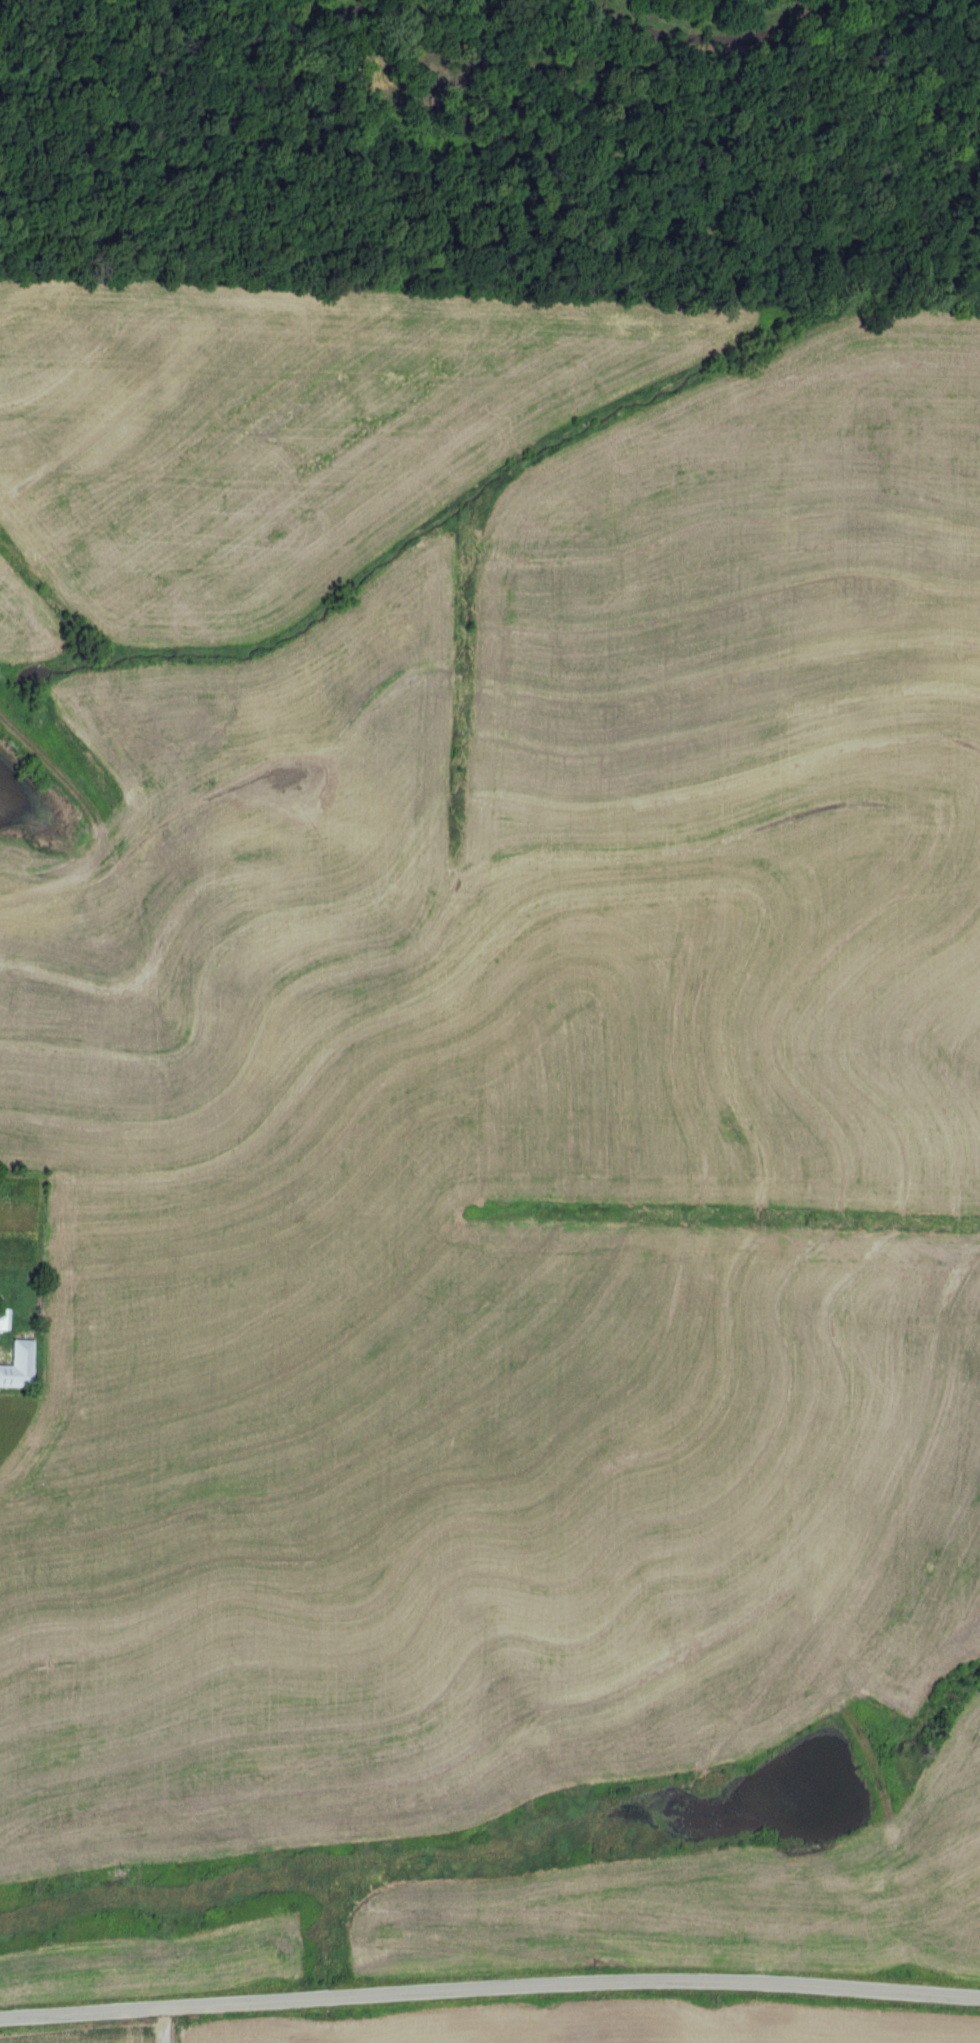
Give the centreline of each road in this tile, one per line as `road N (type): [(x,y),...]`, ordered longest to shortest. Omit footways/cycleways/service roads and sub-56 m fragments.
road 1 (tertiary): [(979,1999),(806,1983),(644,1981),(0,2017)]

